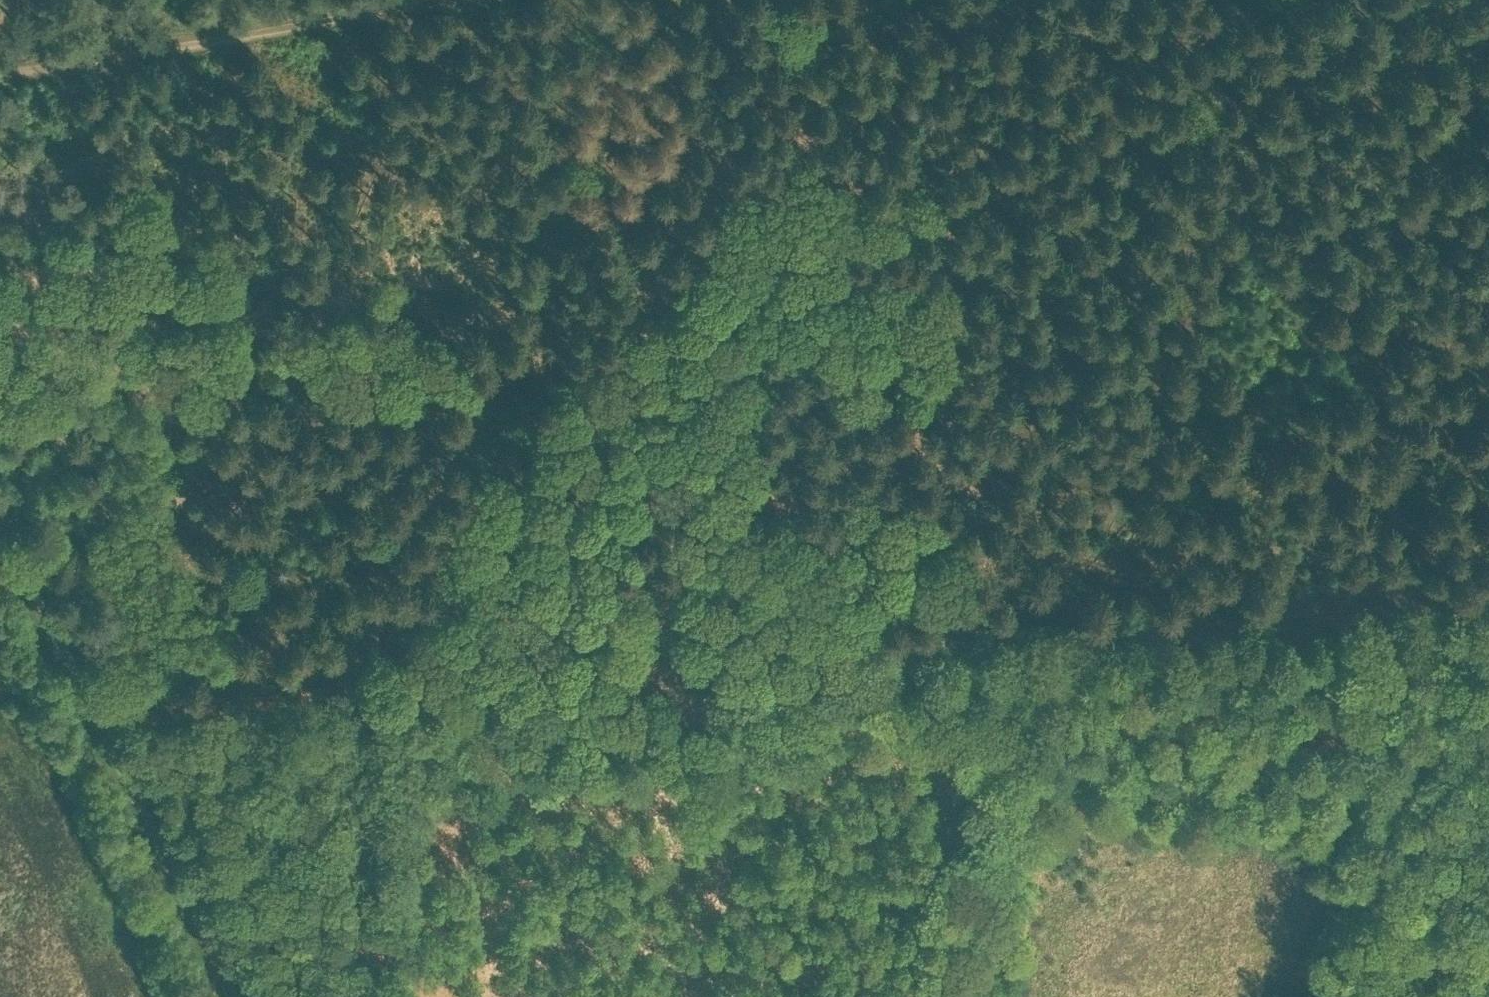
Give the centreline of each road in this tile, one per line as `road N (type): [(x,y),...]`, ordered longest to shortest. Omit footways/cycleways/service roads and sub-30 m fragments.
road 1 (track): [(1488,605),(93,711)]
road 2 (unclassified): [(233,996),(0,521)]
road 3 (track): [(432,0),(0,71)]

